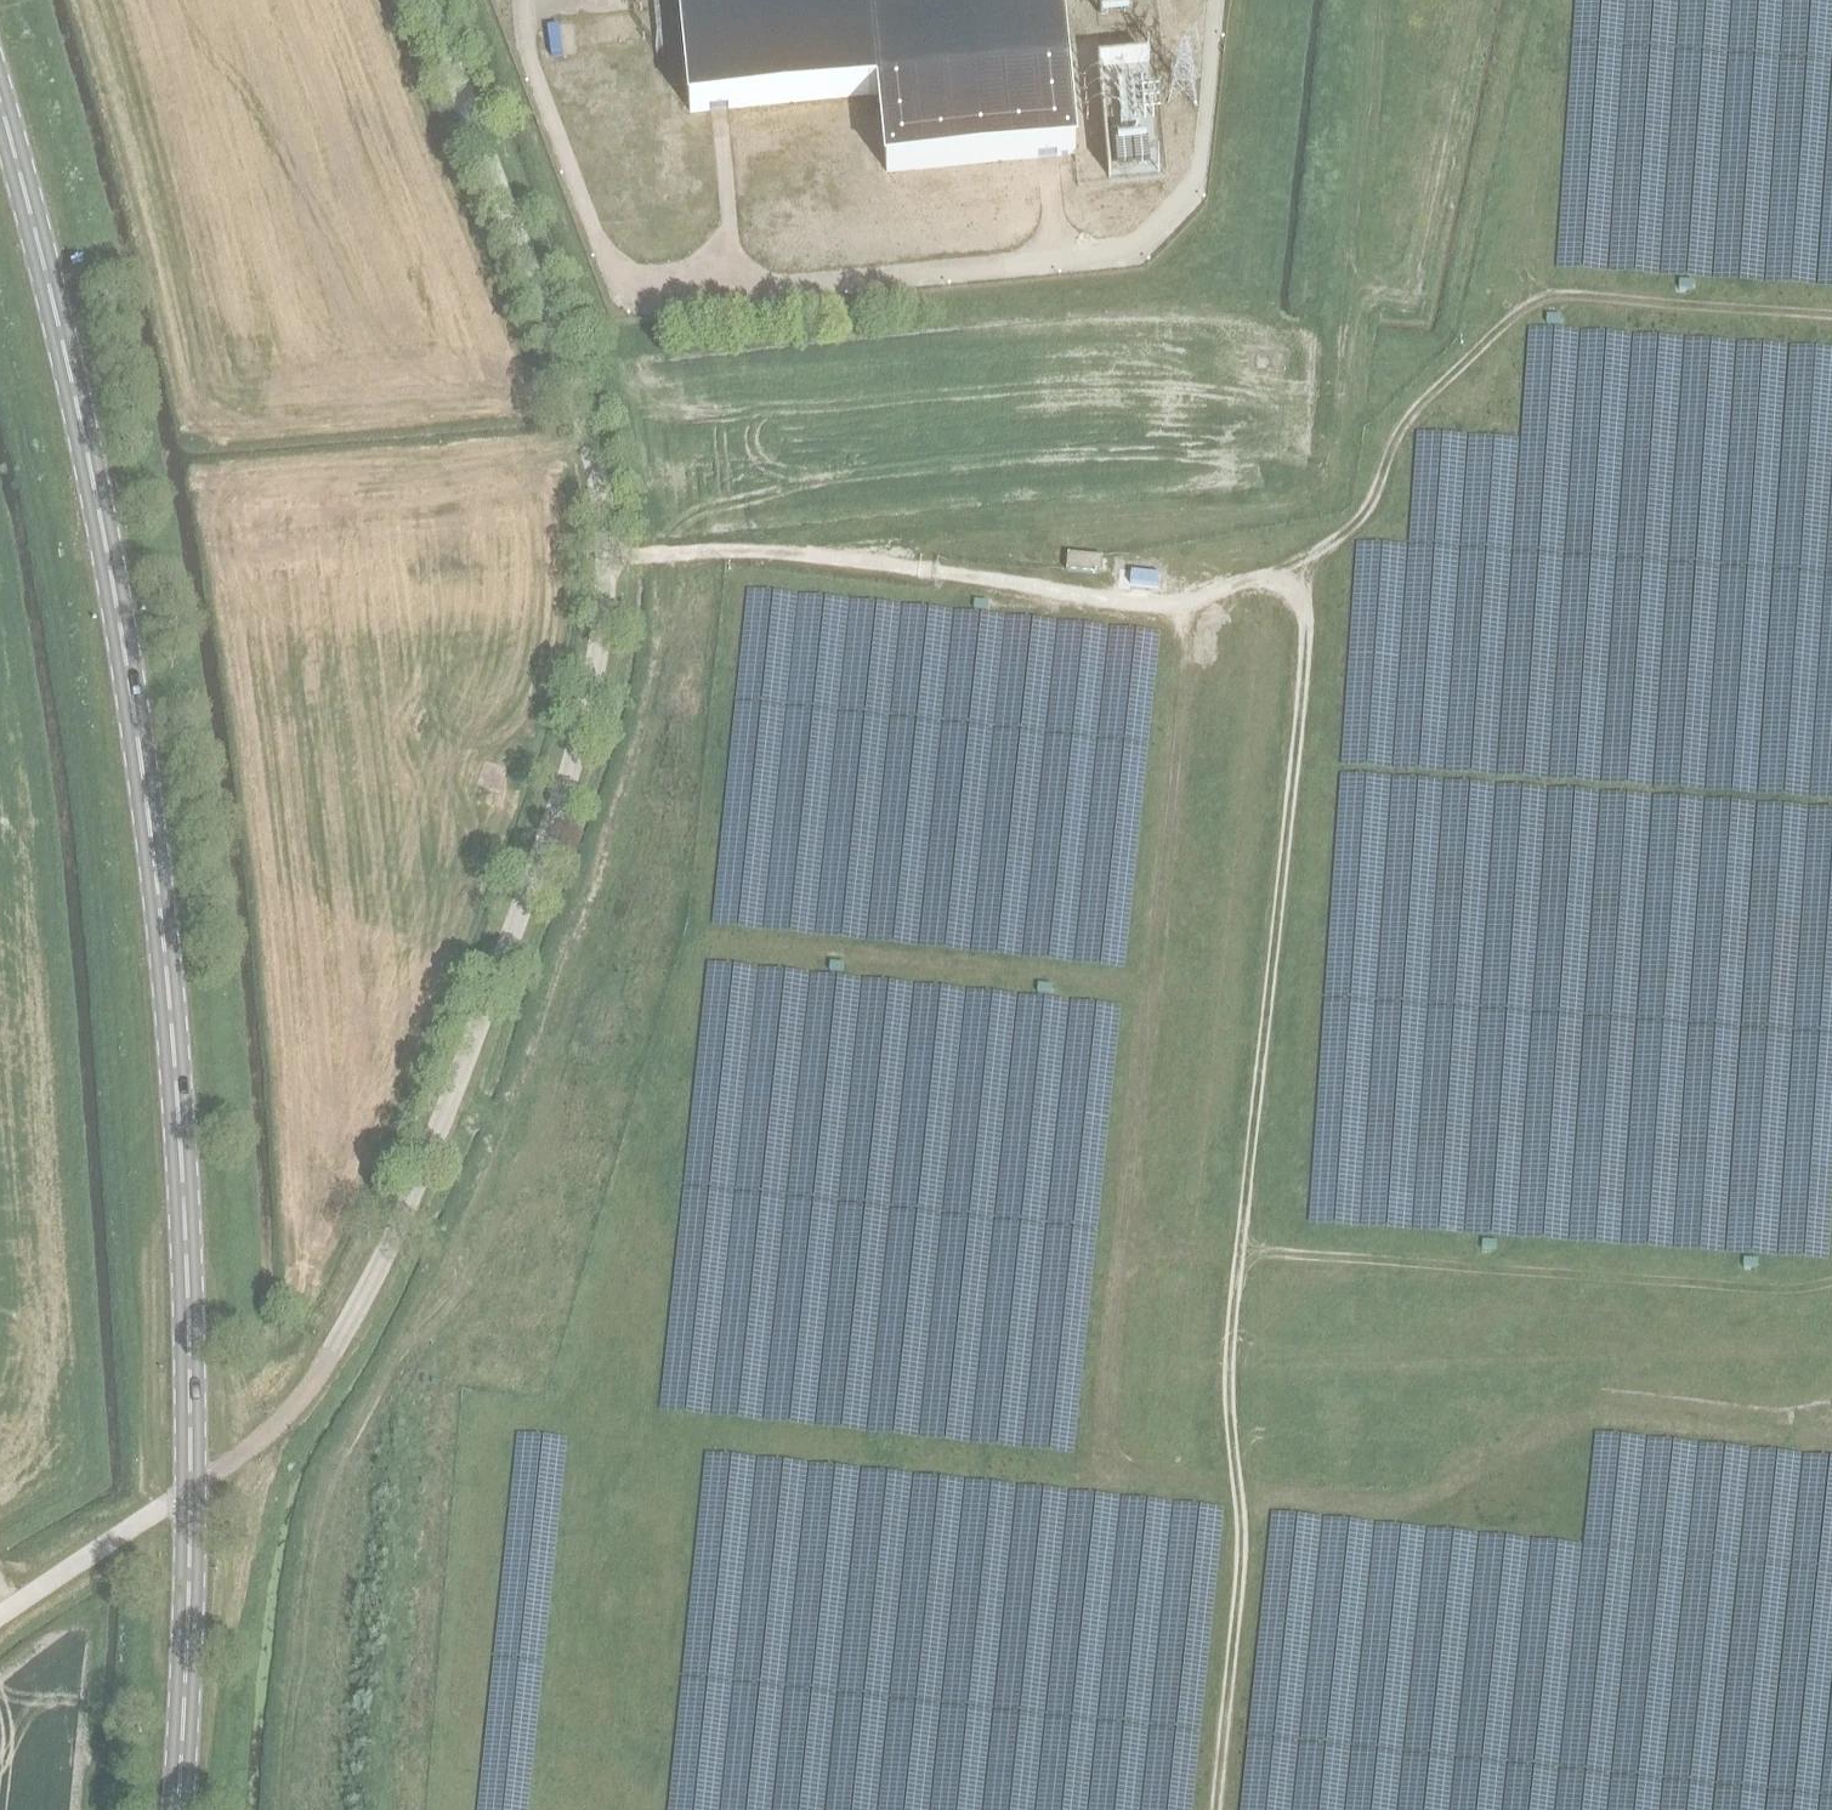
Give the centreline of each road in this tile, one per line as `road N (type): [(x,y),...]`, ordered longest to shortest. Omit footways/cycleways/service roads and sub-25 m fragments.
road 1 (unclassified): [(192,1487),(284,1417),(382,1264),(570,801),(597,703),(601,595),(589,487),(421,0)]
road 2 (secondary): [(192,1487),(188,1205),(158,864),(99,498),(0,99)]
road 3 (secondary): [(180,1809),(192,1487)]
road 4 (unclassified): [(0,1617),(192,1487)]

